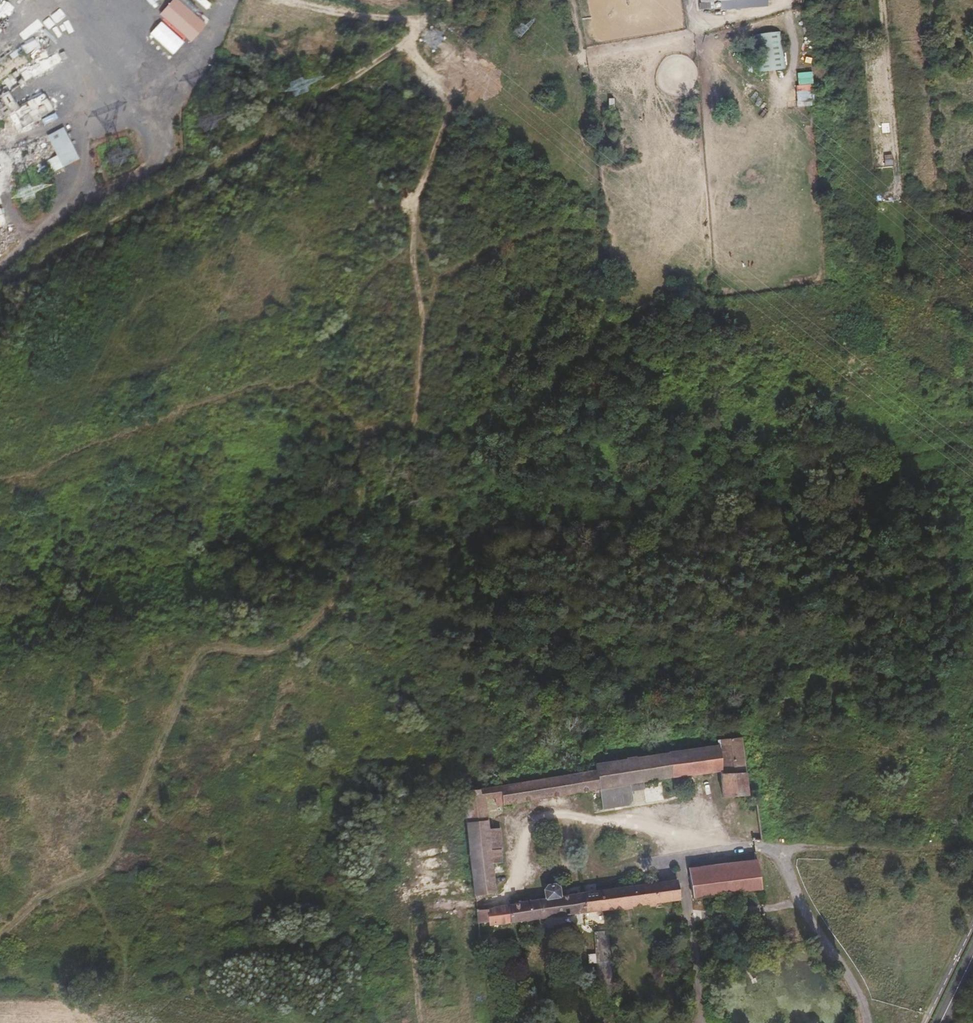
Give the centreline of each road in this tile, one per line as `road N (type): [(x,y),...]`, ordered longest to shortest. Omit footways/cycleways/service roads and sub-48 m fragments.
road 1 (track): [(0,298),(68,248),(227,156),(443,0)]
road 2 (track): [(396,39),(459,98),(489,104),(584,55)]
road 3 (track): [(972,841),(917,851),(775,850)]
road 4 (unclassified): [(864,1022),(840,961),(775,850)]

